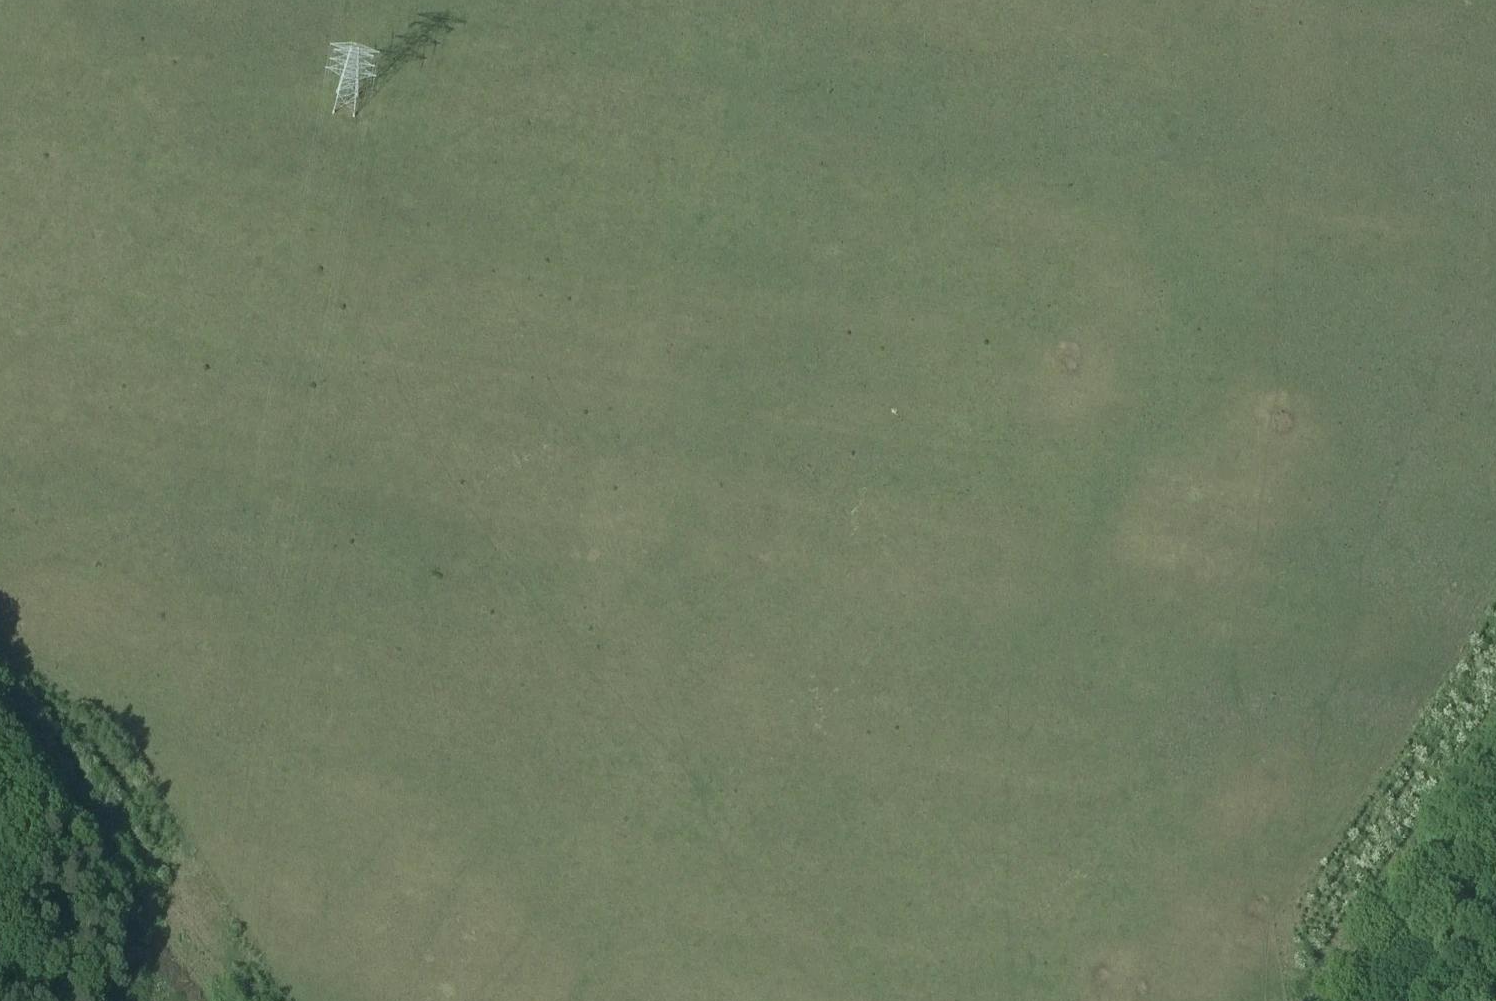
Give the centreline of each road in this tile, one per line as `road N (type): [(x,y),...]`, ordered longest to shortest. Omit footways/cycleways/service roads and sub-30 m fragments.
road 1 (track): [(1421,1000),(1495,894)]

